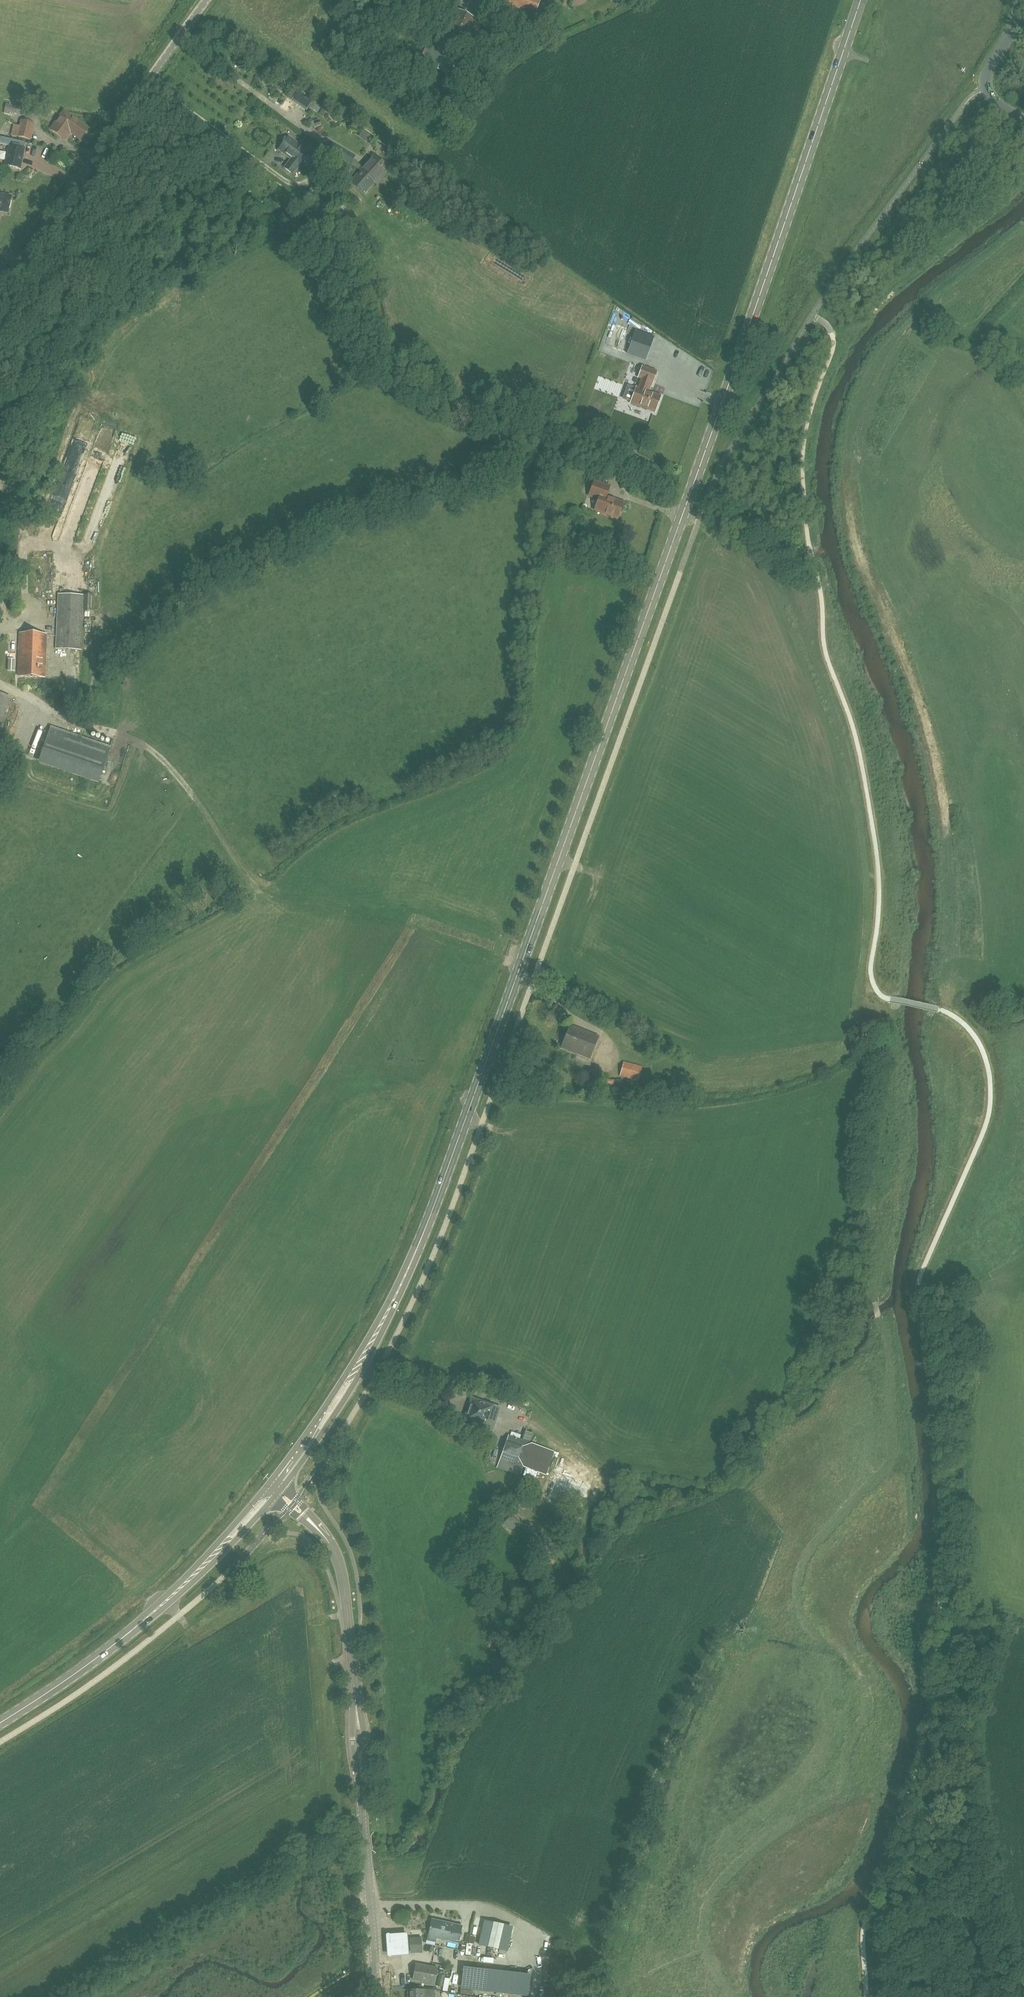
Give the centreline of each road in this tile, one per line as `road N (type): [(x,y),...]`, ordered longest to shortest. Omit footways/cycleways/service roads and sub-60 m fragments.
road 1 (secondary): [(412,1264),(861,0)]
road 2 (unclassified): [(0,287),(205,0)]
road 3 (secondary): [(412,1264),(269,1483)]
road 4 (secondary): [(284,1488),(354,1382),(412,1264)]
road 5 (track): [(370,1897),(501,1899),(605,1964)]
road 6 (secondary): [(269,1483),(114,1647)]
road 7 (secondary): [(114,1647),(275,1498)]
road 8 (tertiary): [(377,1996),(362,1791)]
road 9 (tertiary): [(355,1693),(346,1587),(330,1541)]
road 10 (unclassified): [(1023,121),(983,84),(1023,0)]
road 11 (track): [(289,120),(178,38)]
road 12 (secondary): [(0,1723),(114,1647)]
road 13 (track): [(254,155),(148,80)]

